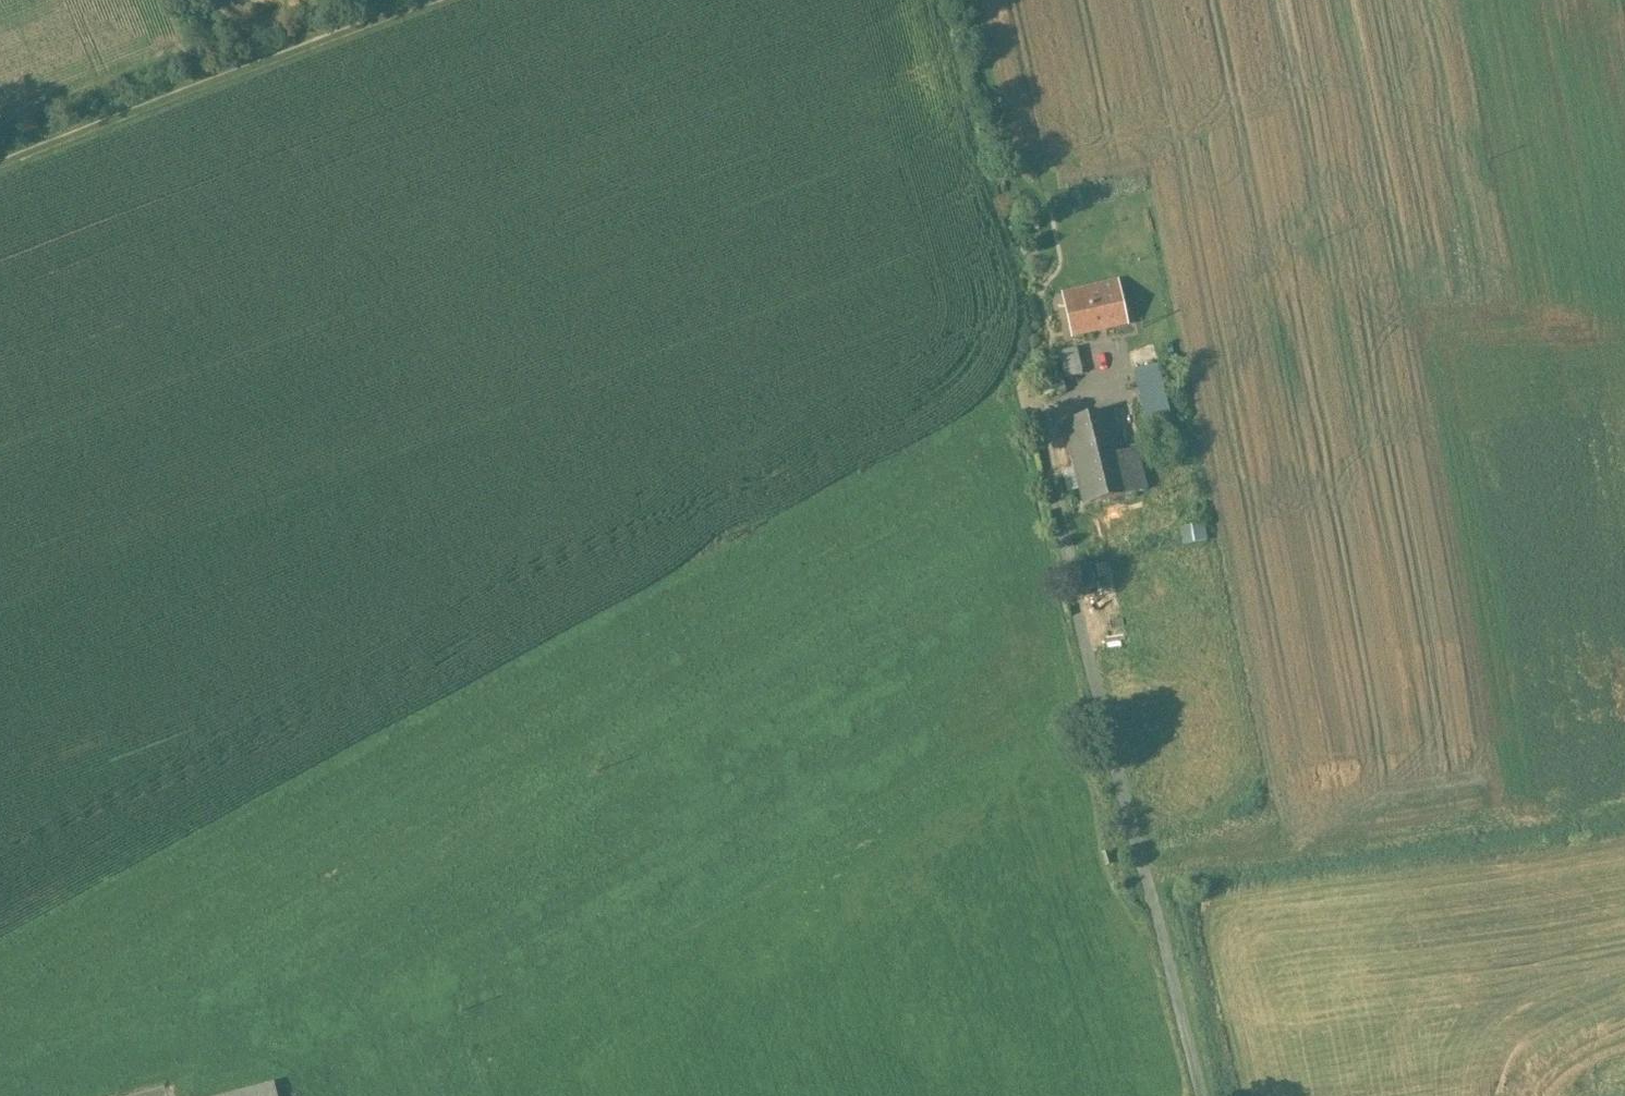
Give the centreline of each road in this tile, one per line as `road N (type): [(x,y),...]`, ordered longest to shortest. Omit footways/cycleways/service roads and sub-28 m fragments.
road 1 (residential): [(1198,1095),(1073,590)]
road 2 (track): [(0,159),(414,0)]

